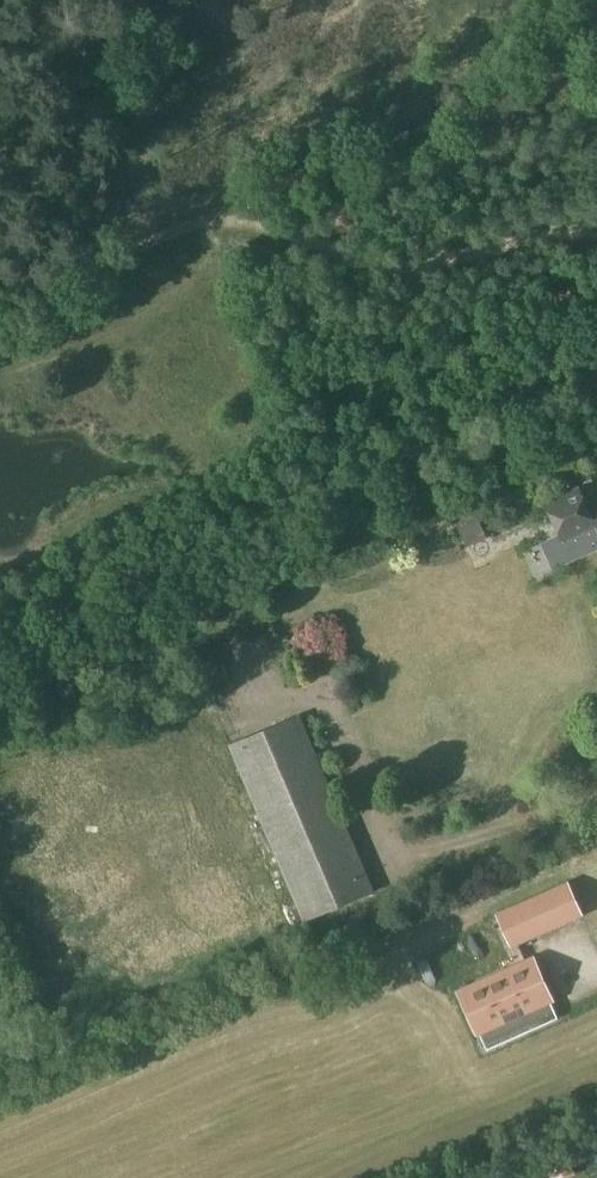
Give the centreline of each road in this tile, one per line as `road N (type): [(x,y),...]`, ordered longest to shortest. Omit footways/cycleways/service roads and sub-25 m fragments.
road 1 (track): [(0,295),(230,207),(347,252),(387,259),(539,223),(596,218)]
road 2 (track): [(230,207),(454,114),(560,50),(581,0)]

